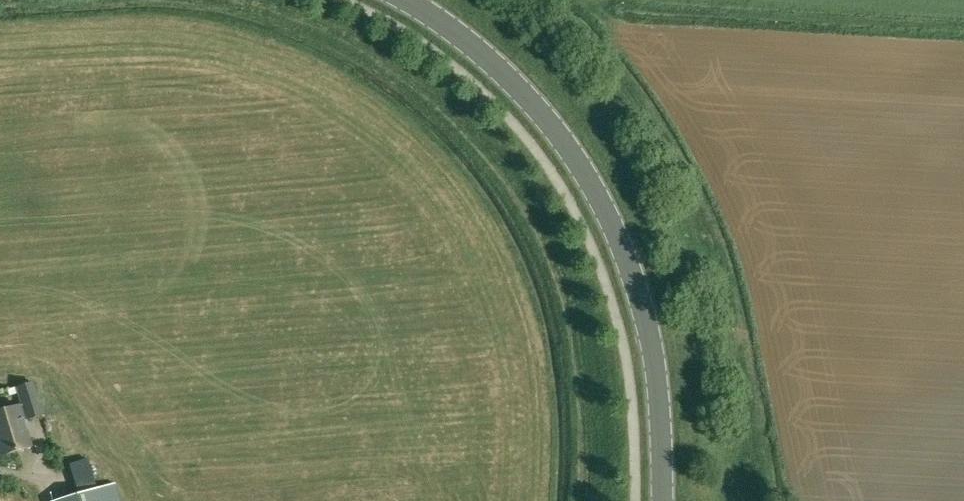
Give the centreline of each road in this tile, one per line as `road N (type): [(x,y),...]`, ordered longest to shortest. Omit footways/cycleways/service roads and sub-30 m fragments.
road 1 (tertiary): [(661,500),(653,341),(632,272),(584,169),(499,67),(407,0)]

